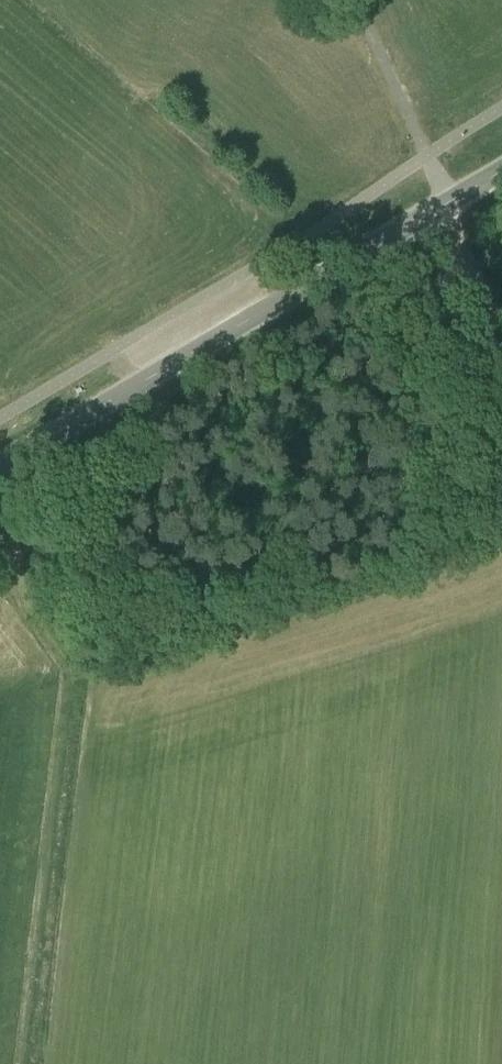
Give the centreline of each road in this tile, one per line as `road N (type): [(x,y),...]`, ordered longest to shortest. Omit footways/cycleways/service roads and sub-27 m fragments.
road 1 (secondary): [(0,468),(501,171)]
road 2 (track): [(71,672),(80,730),(39,1063)]
road 3 (track): [(0,532),(71,672)]

